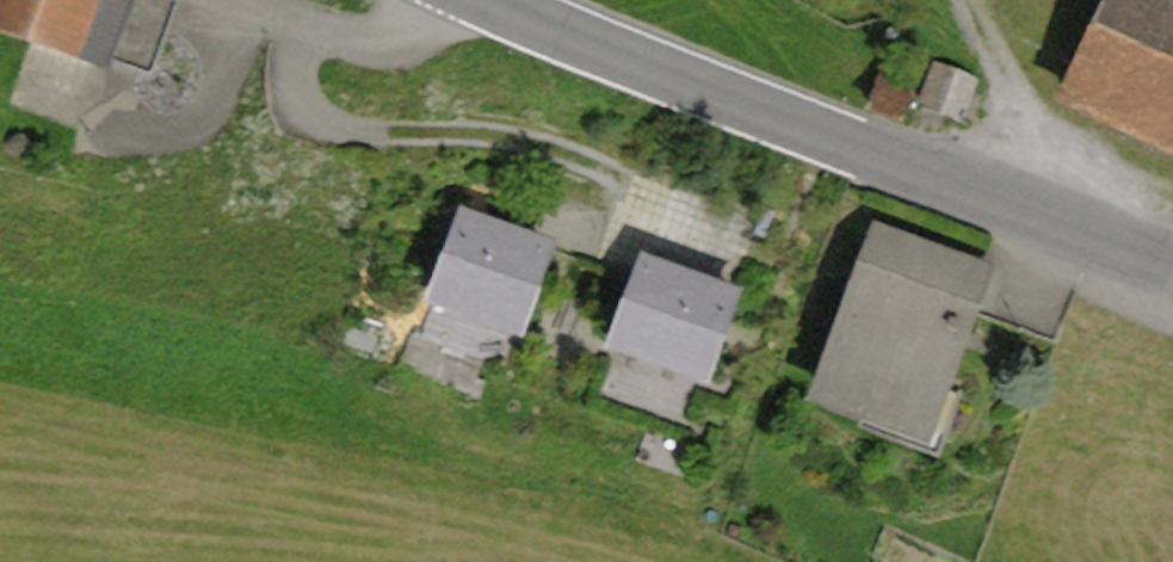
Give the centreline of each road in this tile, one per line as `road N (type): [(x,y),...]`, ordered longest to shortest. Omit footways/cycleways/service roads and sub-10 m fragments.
road 1 (tertiary): [(1172,263),(500,0)]
road 2 (track): [(729,205),(528,142),(335,127),(298,93),(297,20)]
road 3 (track): [(112,132),(166,136),(208,121),(241,40),(255,26),(297,20),(383,40),(407,31),(433,0)]
road 4 (track): [(970,0),(1005,65),(1068,222)]

